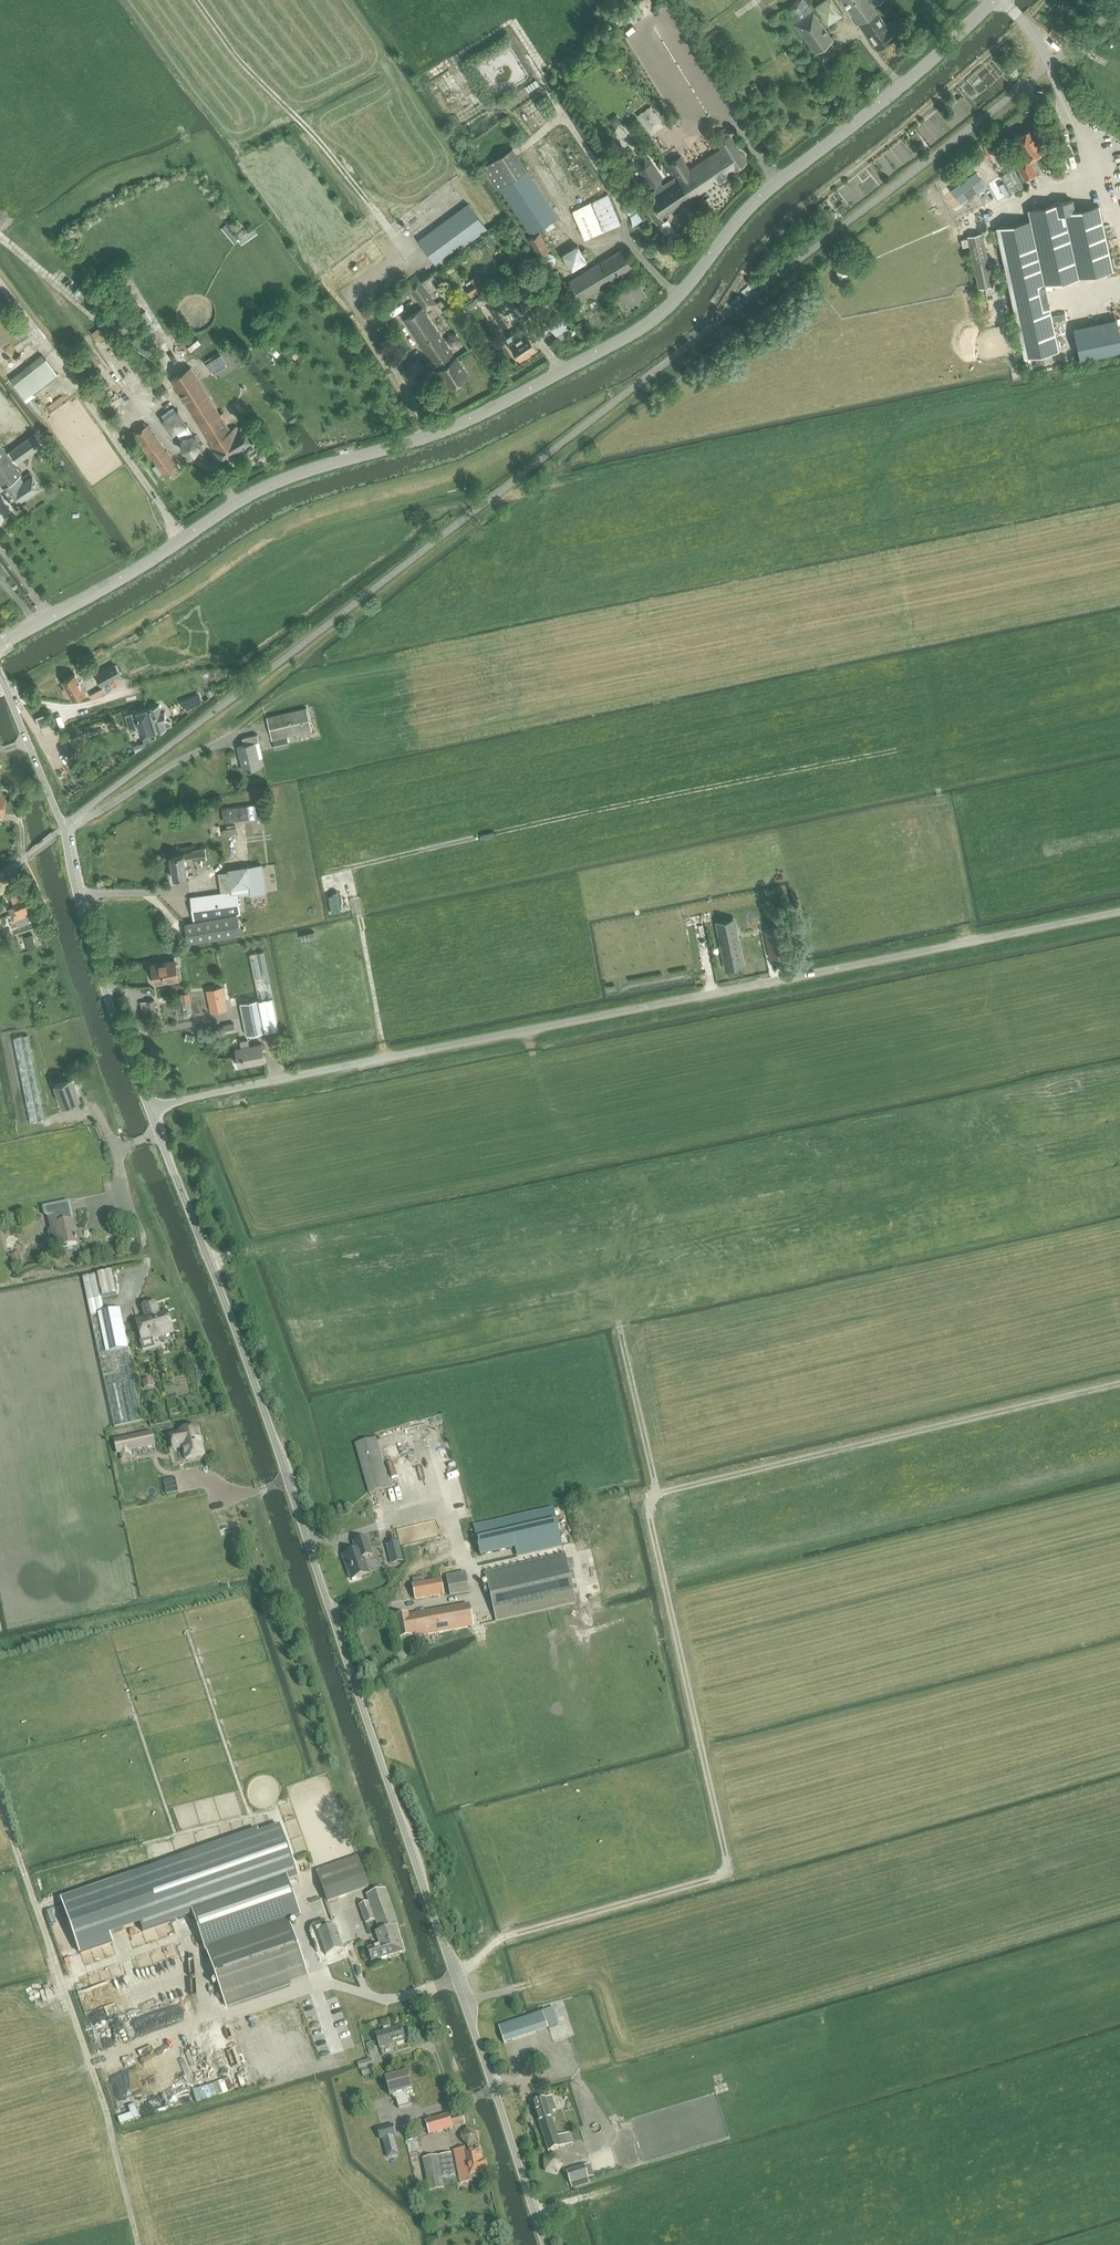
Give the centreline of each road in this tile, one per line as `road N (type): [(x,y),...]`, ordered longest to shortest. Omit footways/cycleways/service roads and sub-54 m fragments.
road 1 (secondary): [(0,645),(180,542),(246,494),(292,473),(432,436),(622,341),(667,311),(752,204),(900,87),(995,0)]
road 2 (unclassified): [(544,2244),(212,1264),(149,1109)]
road 3 (unclassified): [(149,1109),(1119,911)]
road 4 (track): [(619,1319),(654,1488),(646,1500),(726,1864),(716,1880),(502,1941),(454,1981)]
road 5 (track): [(896,751),(349,869),(386,1059)]
road 6 (track): [(462,2005),(588,1977),(603,1989),(619,2036),(645,2052),(1119,1911)]
road 7 (track): [(648,1497),(1119,1383)]
road 8 (track): [(411,258),(194,0)]
road 9 (unclassified): [(149,1109),(93,958),(64,829)]
road 10 (unclassified): [(64,829),(0,679)]

